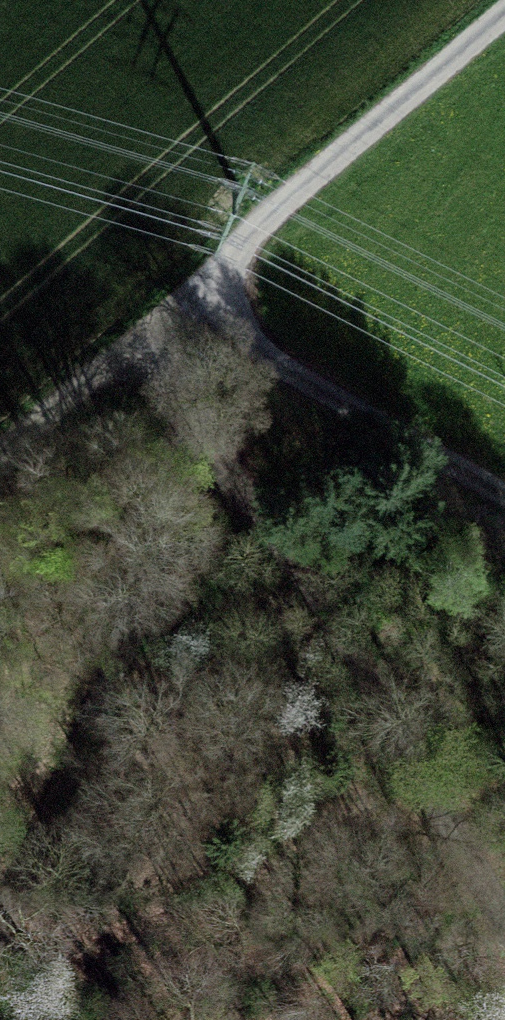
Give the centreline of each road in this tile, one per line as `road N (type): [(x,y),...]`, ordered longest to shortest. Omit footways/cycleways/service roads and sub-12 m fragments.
road 1 (track): [(504,918),(190,296),(0,448)]
road 2 (track): [(164,1019),(185,860),(188,570),(247,404)]
road 3 (residential): [(504,12),(190,296)]
road 4 (track): [(214,273),(256,340),(504,526)]

